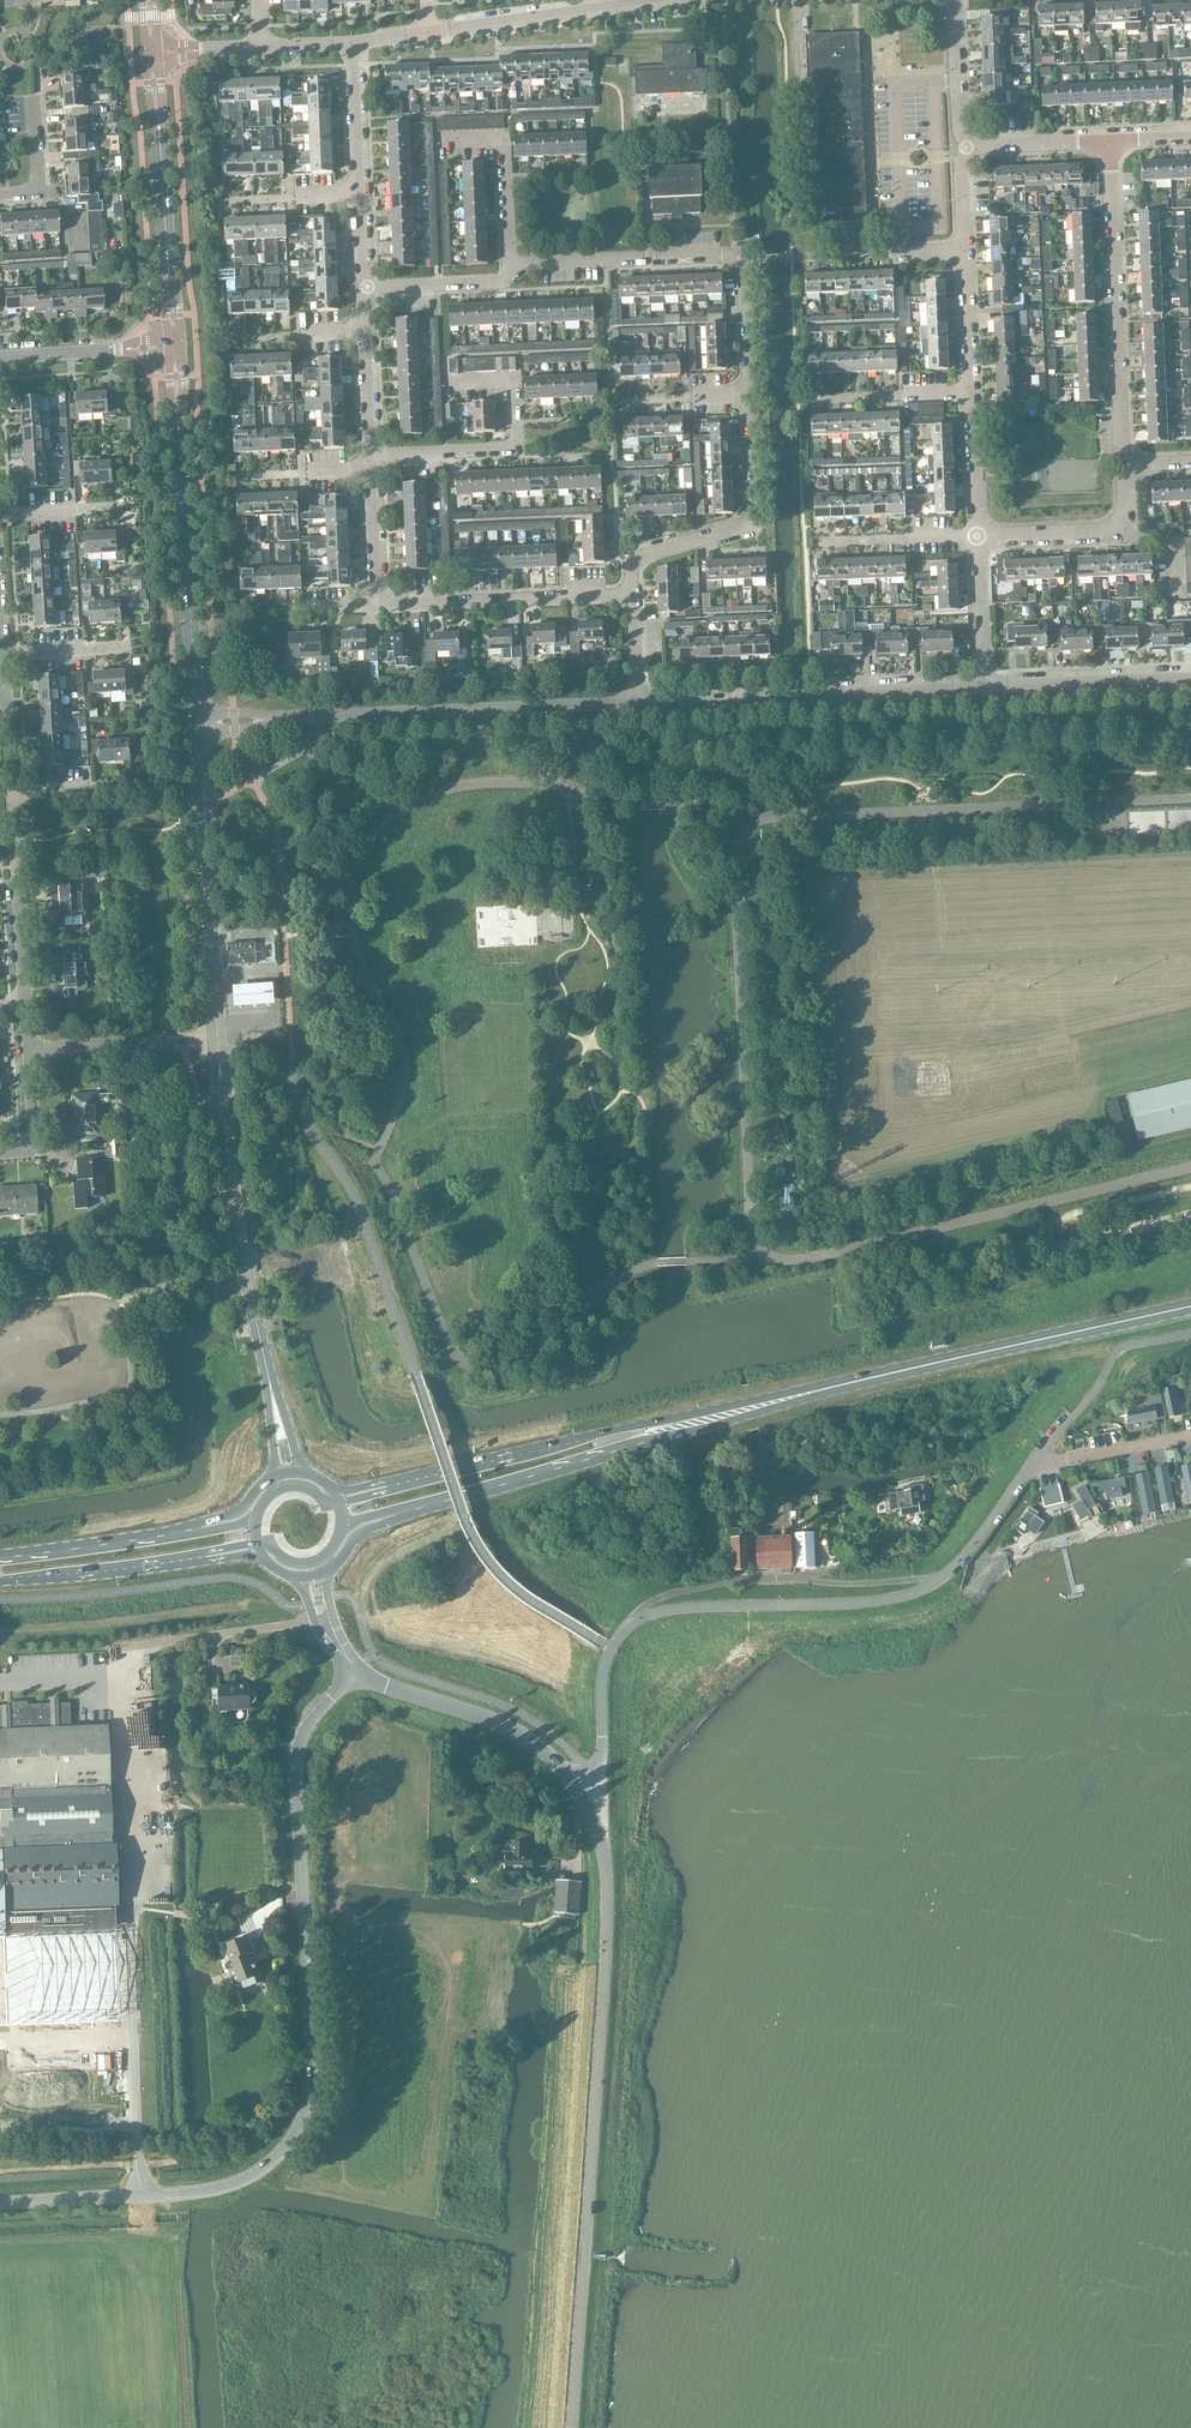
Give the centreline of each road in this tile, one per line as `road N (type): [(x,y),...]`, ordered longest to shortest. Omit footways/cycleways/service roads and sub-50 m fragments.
road 1 (unclassified): [(0,2203),(213,2189),(262,2169),(294,2136),(313,2067),(298,1753),(315,1714),(356,1668)]
road 2 (unclassified): [(1072,1416),(962,1558),(918,1591),(851,1603),(665,1611),(631,1624),(605,1666),(601,1760),(577,1786)]
road 3 (tertiary): [(571,2427),(607,1894),(603,1851),(577,1786)]
road 4 (primary): [(1190,1307),(696,1420)]
road 5 (residential): [(633,594),(633,568),(645,554),(743,526),(754,506),(745,272)]
road 6 (residential): [(368,286),(490,281),(516,262),(729,253),(745,272)]
road 7 (tertiary): [(198,723),(175,347)]
road 8 (unclassified): [(636,702),(983,685)]
road 9 (unclassified): [(297,717),(636,702)]
road 10 (residential): [(1124,465),(1110,141)]
road 11 (tertiary): [(218,1038),(198,723)]
road 12 (primary): [(396,1514),(646,1442),(696,1420)]
road 13 (primary): [(696,1420),(391,1485)]
road 14 (tertiary): [(175,347),(153,52)]
road 15 (residential): [(977,536),(965,249)]
road 16 (residential): [(369,455),(510,445),(509,383),(449,382)]
road 17 (tertiary): [(271,1386),(225,1132)]
road 18 (residential): [(27,1051),(11,794)]
road 19 (residential): [(376,605),(633,594)]
road 20 (tertiary): [(577,1786),(505,1726),(356,1668)]
road 21 (residential): [(368,286),(351,42)]
road 22 (unclassified): [(983,685),(1190,679)]
road 23 (primary): [(0,1580),(202,1557)]
road 24 (residential): [(977,536),(1114,526),(1124,518),(1124,465)]
road 25 (primary): [(199,1527),(0,1556)]
road 26 (unclassified): [(27,1051),(218,1038)]
road 27 (residential): [(0,357),(175,347)]
road 28 (residential): [(369,455),(368,286)]
road 29 (residential): [(429,31),(595,10)]
road 30 (residential): [(376,605),(369,455)]
road 31 (residential): [(983,685),(977,536)]
road 32 (residential): [(966,147),(955,0)]
road 33 (residential): [(966,147),(1110,141)]
road 34 (residential): [(11,794),(1,653)]
road 35 (residential): [(0,1153),(24,1147),(32,1135),(27,1051)]

